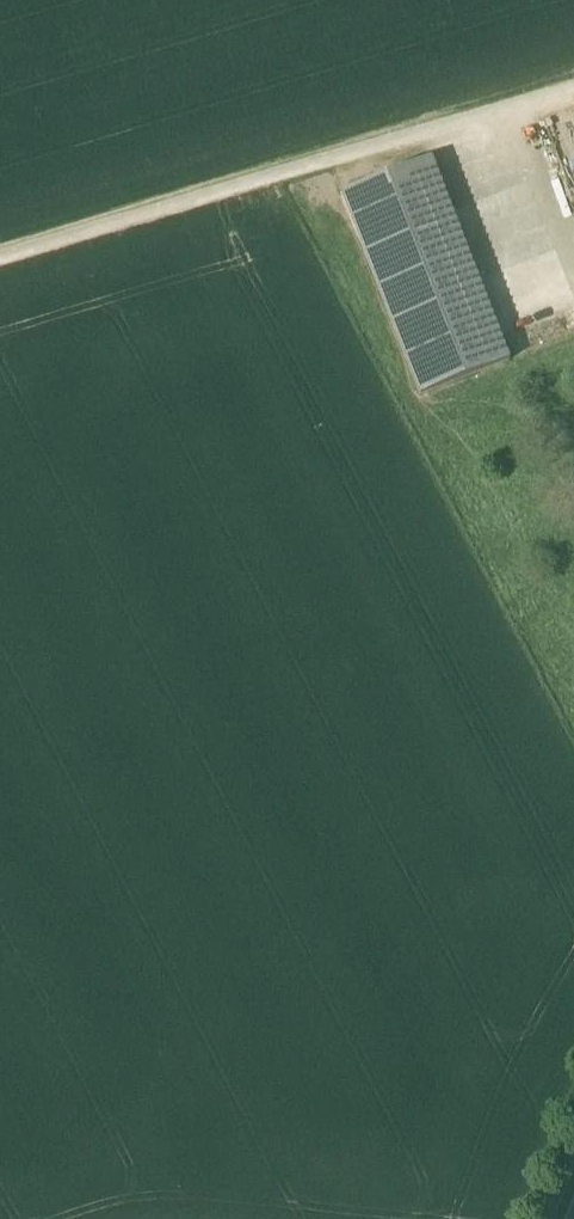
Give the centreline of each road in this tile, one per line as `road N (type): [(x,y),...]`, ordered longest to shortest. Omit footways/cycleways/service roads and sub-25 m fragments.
road 1 (residential): [(0,256),(573,85)]

